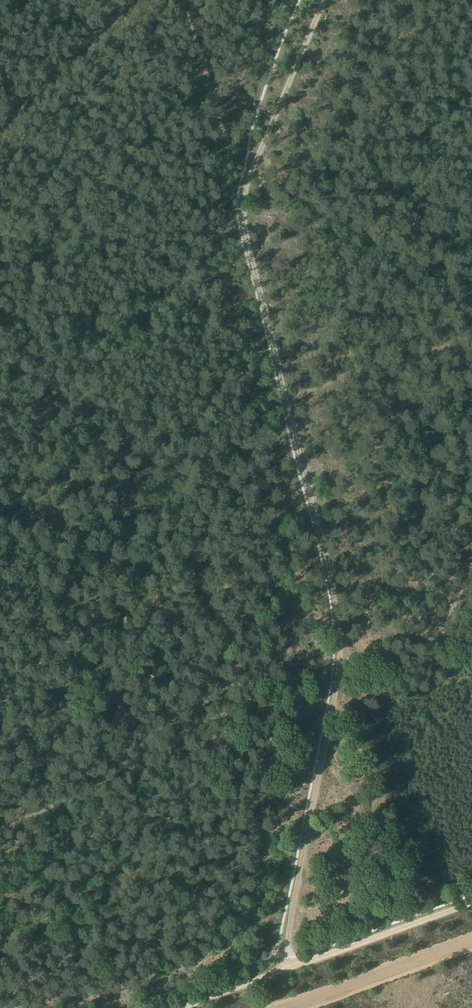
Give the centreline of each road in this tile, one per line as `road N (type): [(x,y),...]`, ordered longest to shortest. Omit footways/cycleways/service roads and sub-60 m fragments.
road 1 (track): [(282,970),(471,904)]
road 2 (track): [(286,1007),(471,941)]
road 3 (track): [(241,186),(184,0)]
road 4 (track): [(137,0),(0,132)]

